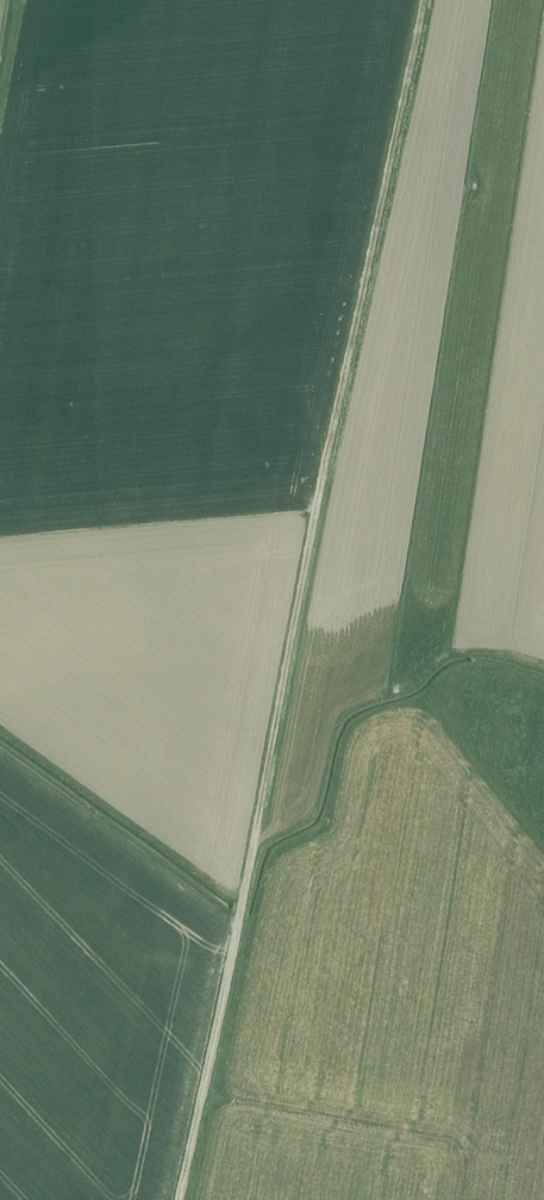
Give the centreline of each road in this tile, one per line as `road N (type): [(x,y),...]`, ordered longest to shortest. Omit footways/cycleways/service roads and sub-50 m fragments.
road 1 (track): [(424,0),(179,1199)]

